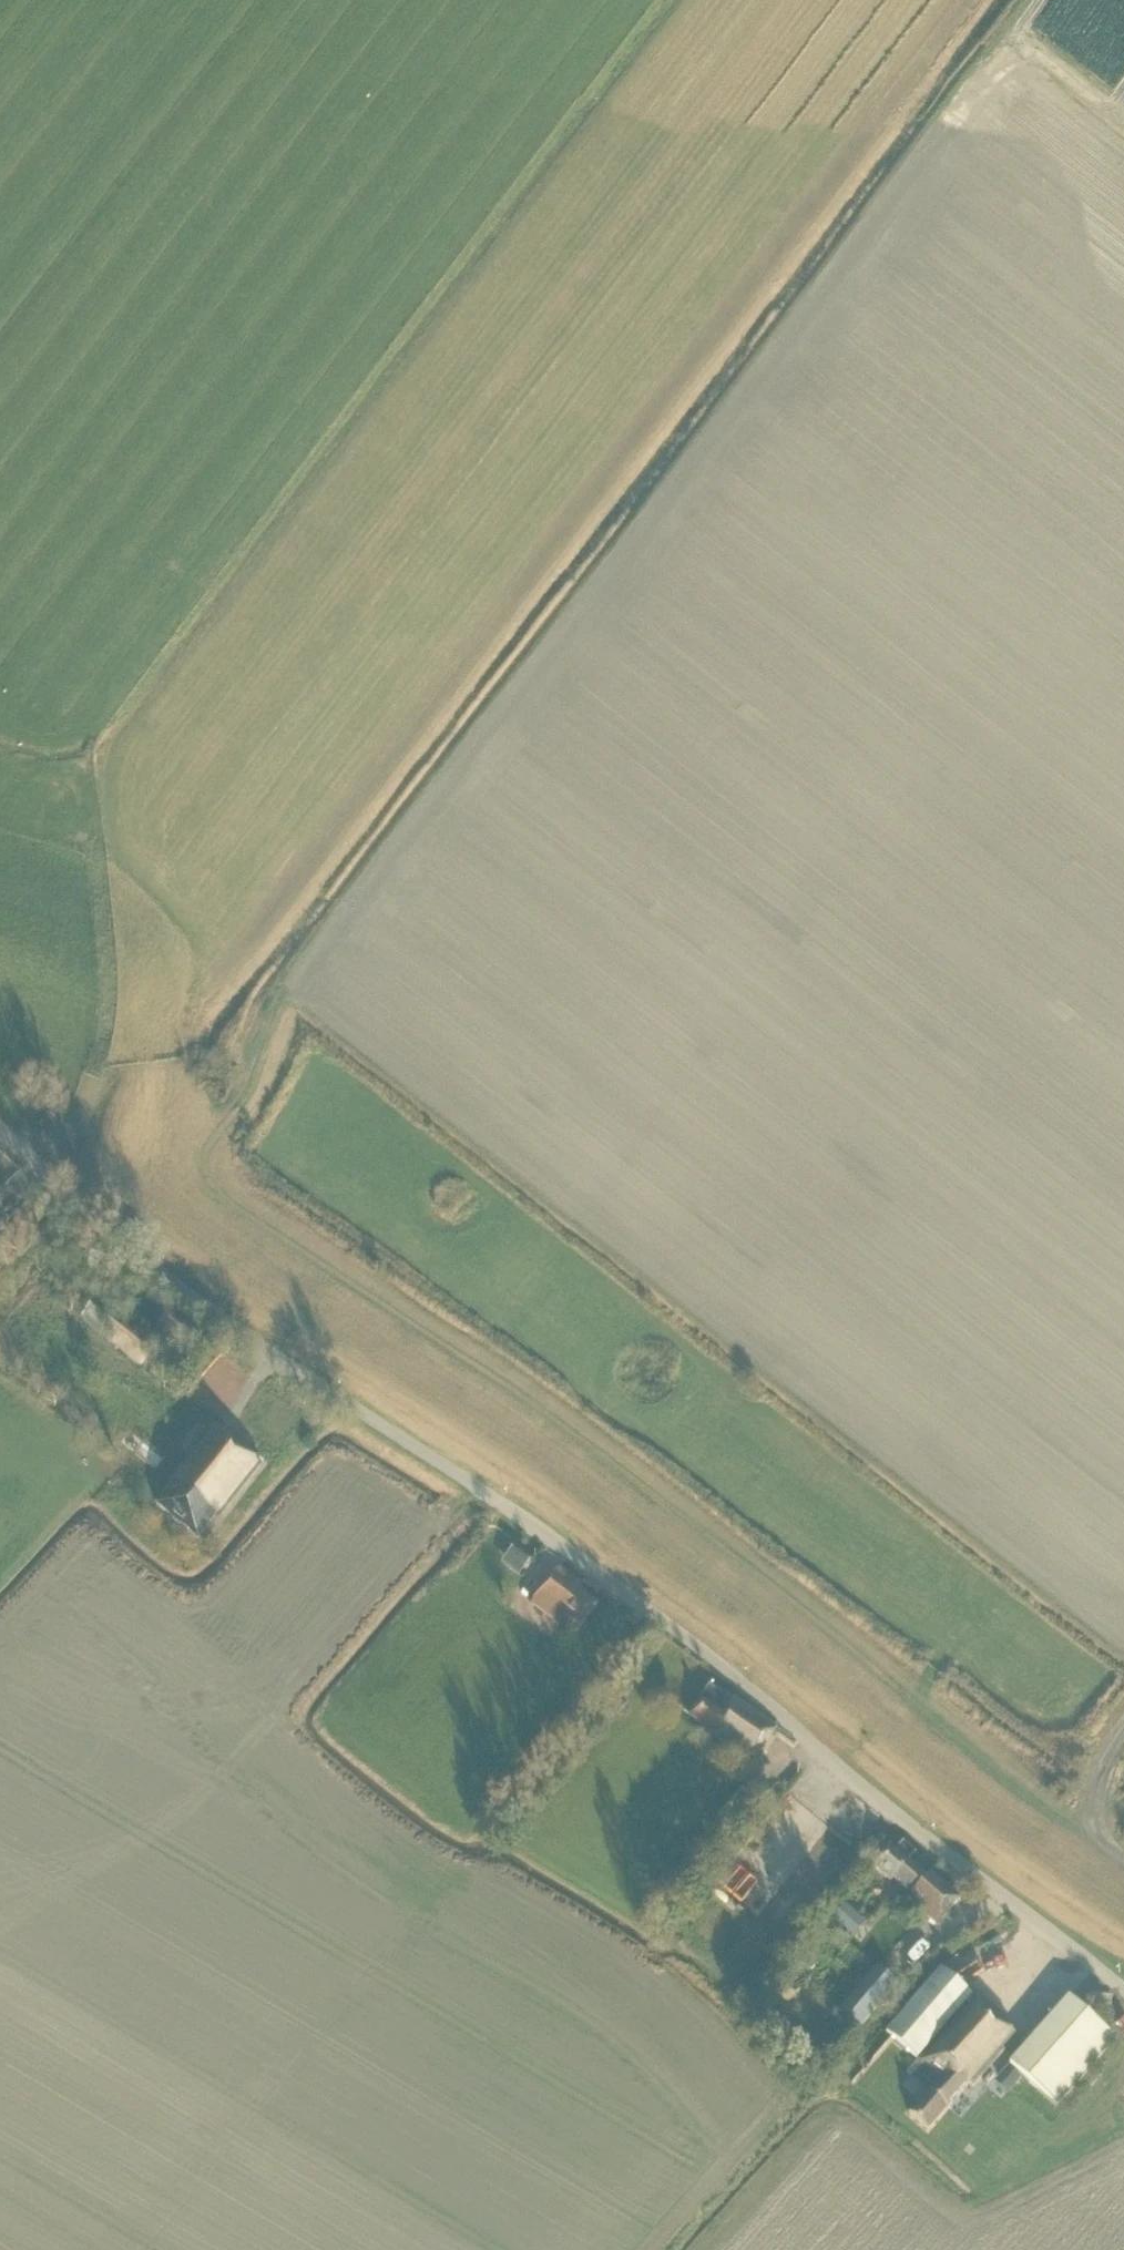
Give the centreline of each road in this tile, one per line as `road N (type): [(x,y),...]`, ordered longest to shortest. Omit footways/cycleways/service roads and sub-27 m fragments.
road 1 (unclassified): [(1123,1990),(538,1531),(138,1259),(0,1132)]

